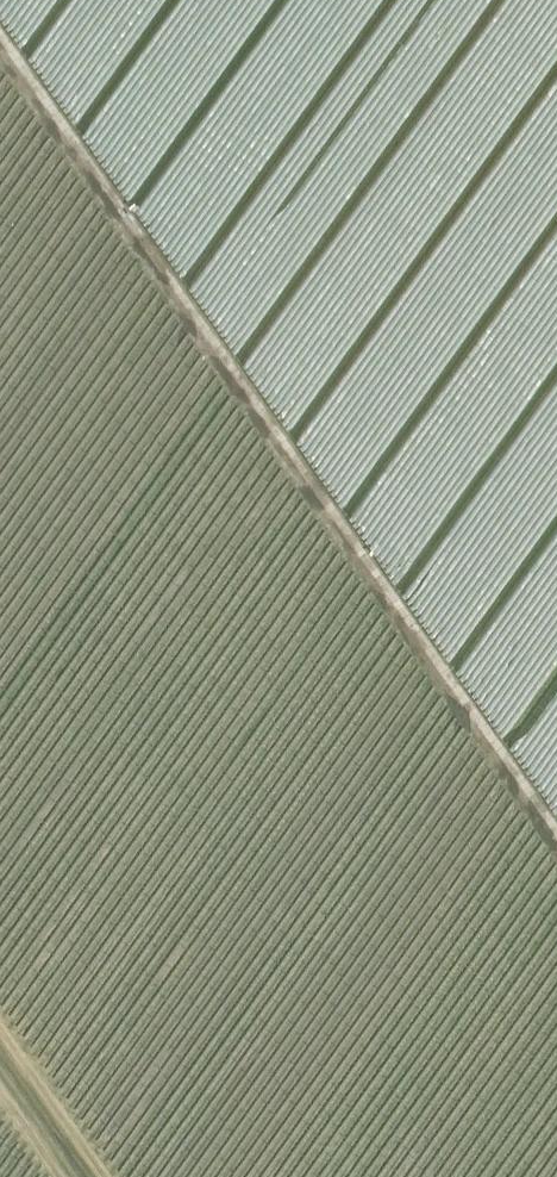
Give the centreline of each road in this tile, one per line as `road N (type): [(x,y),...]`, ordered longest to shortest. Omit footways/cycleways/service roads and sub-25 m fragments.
road 1 (track): [(556,826),(0,30)]

